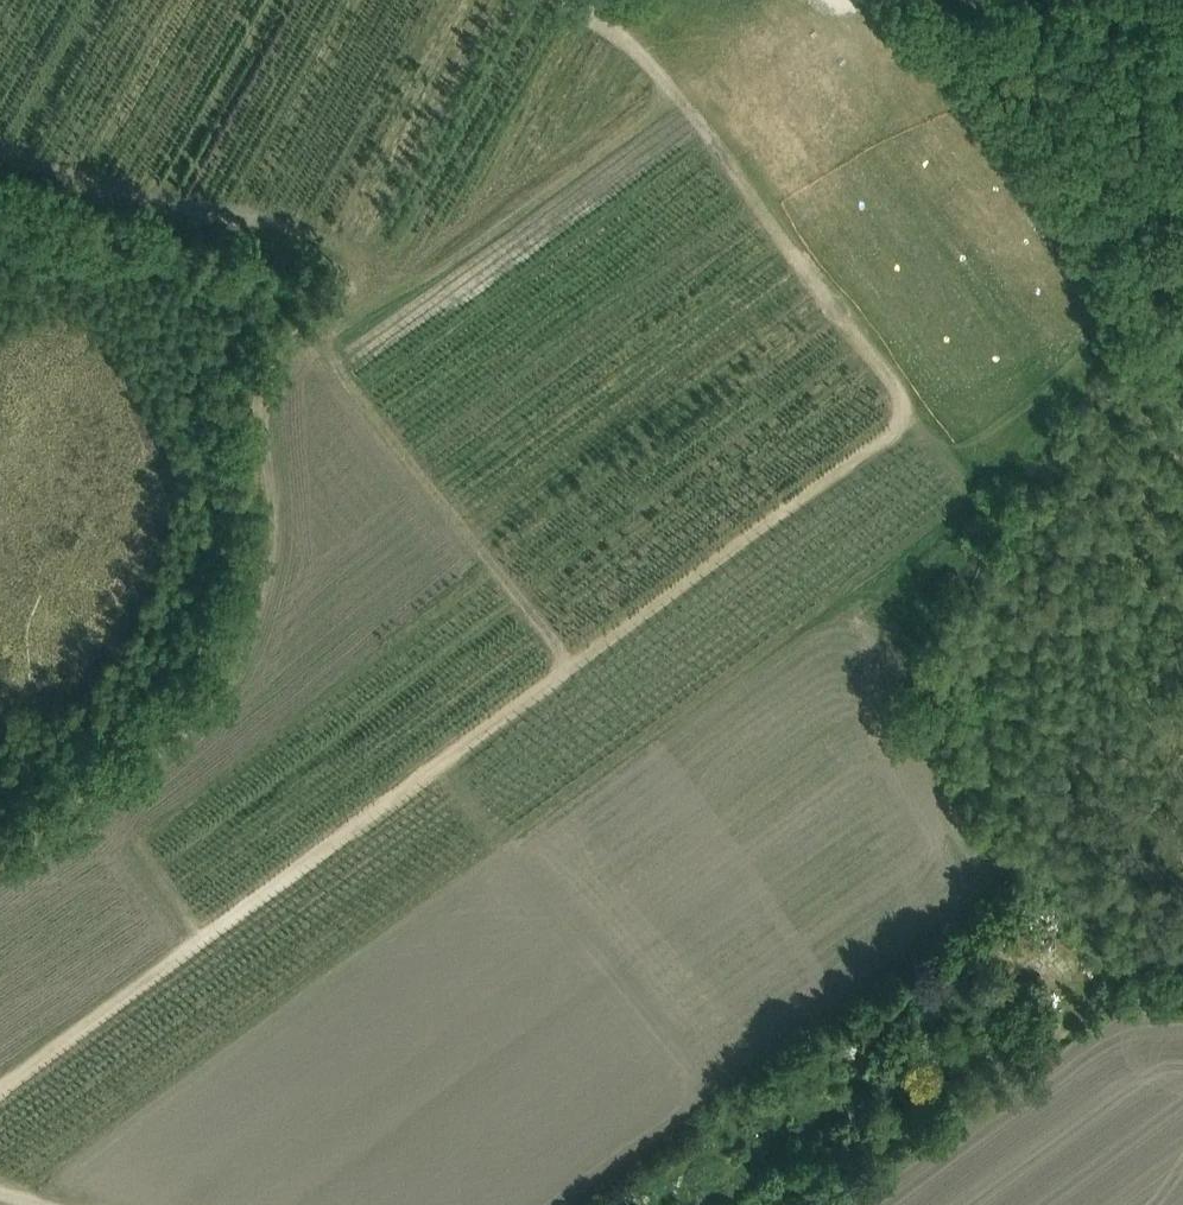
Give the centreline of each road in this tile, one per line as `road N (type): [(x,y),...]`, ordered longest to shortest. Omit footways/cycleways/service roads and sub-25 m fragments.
road 1 (track): [(577,4),(659,72),(895,387),(897,418),(887,438),(0,1091)]
road 2 (track): [(931,1129),(823,1204)]

